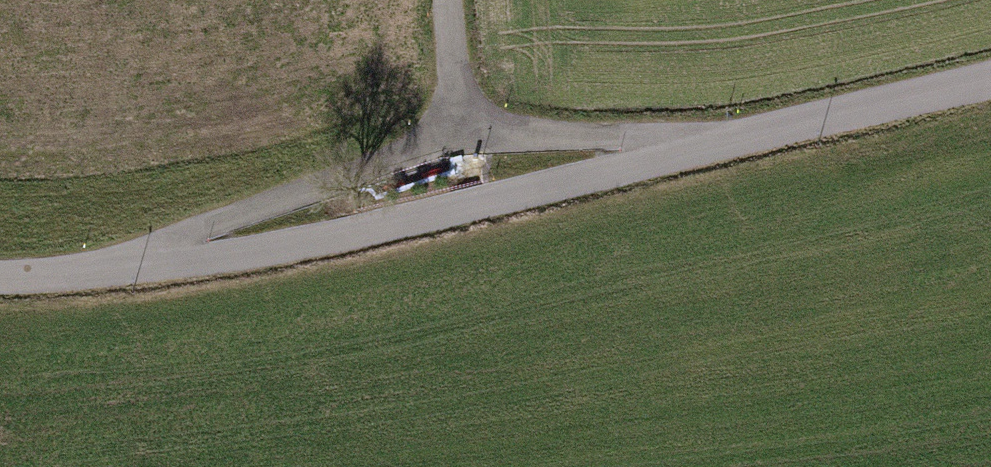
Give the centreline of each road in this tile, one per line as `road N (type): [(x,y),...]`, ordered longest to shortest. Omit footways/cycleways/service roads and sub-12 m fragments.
road 1 (unclassified): [(0,271),(154,257),(990,72)]
road 2 (track): [(154,257),(461,112),(452,0)]
road 3 (track): [(677,145),(461,112)]

